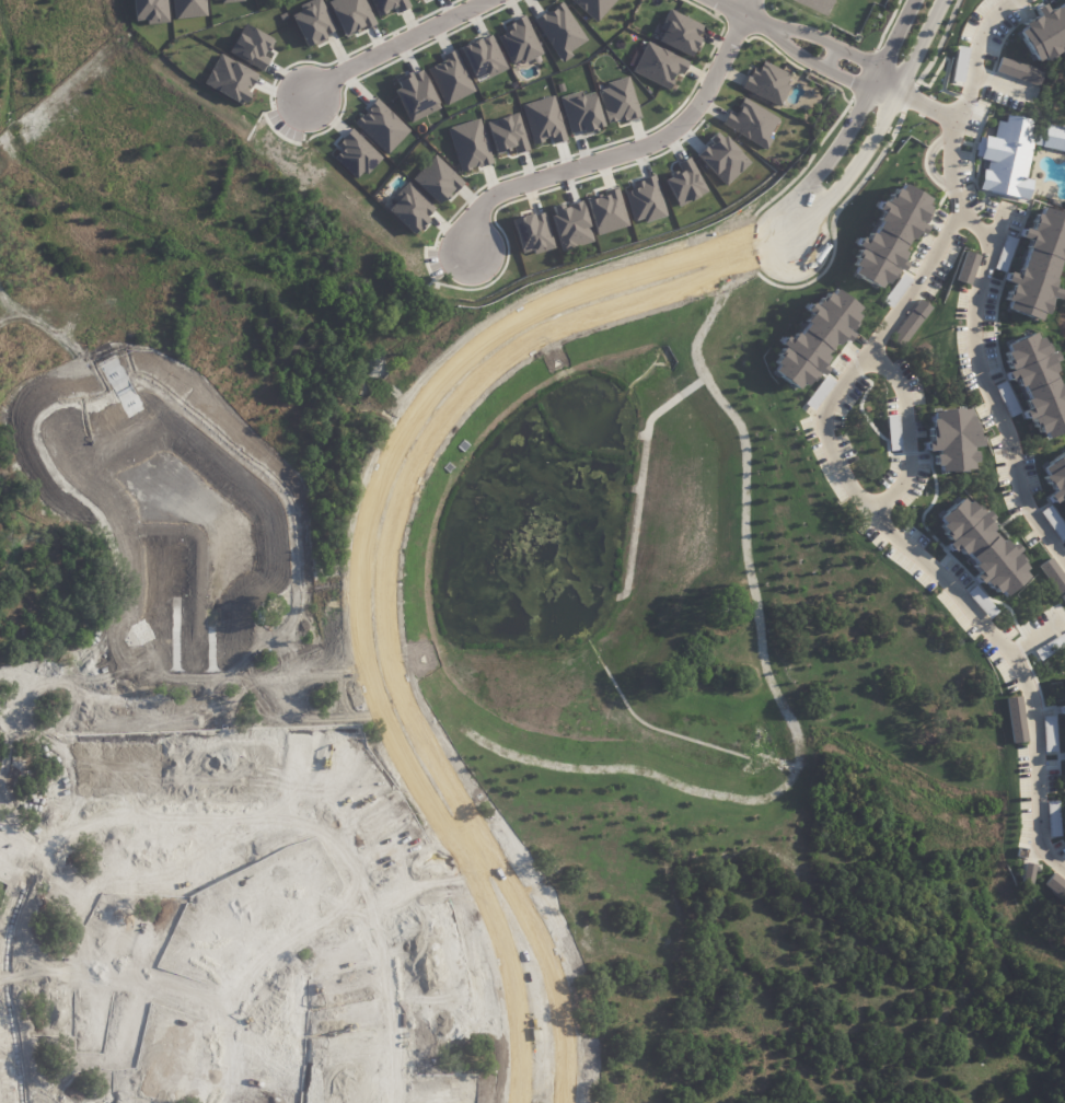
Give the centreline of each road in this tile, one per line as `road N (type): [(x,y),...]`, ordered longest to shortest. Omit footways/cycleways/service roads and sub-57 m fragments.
road 1 (tertiary): [(563,1102),(565,1037),(541,938),(400,689),(385,600),(396,516),(430,440),(487,371),(579,318),(708,278),(792,233),(871,141),(945,0)]
road 2 (tertiary): [(915,0),(848,131),(778,209),(701,255),(542,305),(505,326),(438,382),(385,466),(358,557),(362,646),(390,734),(499,932),(517,1000),(519,1102)]
road 3 (residential): [(398,1102),(394,1007),(367,904),(322,825),(282,810),(112,816),(84,823),(42,857),(8,938),(7,1005),(21,1102)]
road 4 (residential): [(468,260),(472,225),(494,191),(674,133),(750,0)]
road 5 (residential): [(212,1102),(231,1008),(257,963),(280,941),(367,904),(481,838)]
road 6 (residential): [(7,974),(104,971),(231,1008)]
road 7 (residential): [(481,0),(308,97)]
road 8 (residential): [(870,348),(907,398),(907,452),(890,488),(871,504)]

